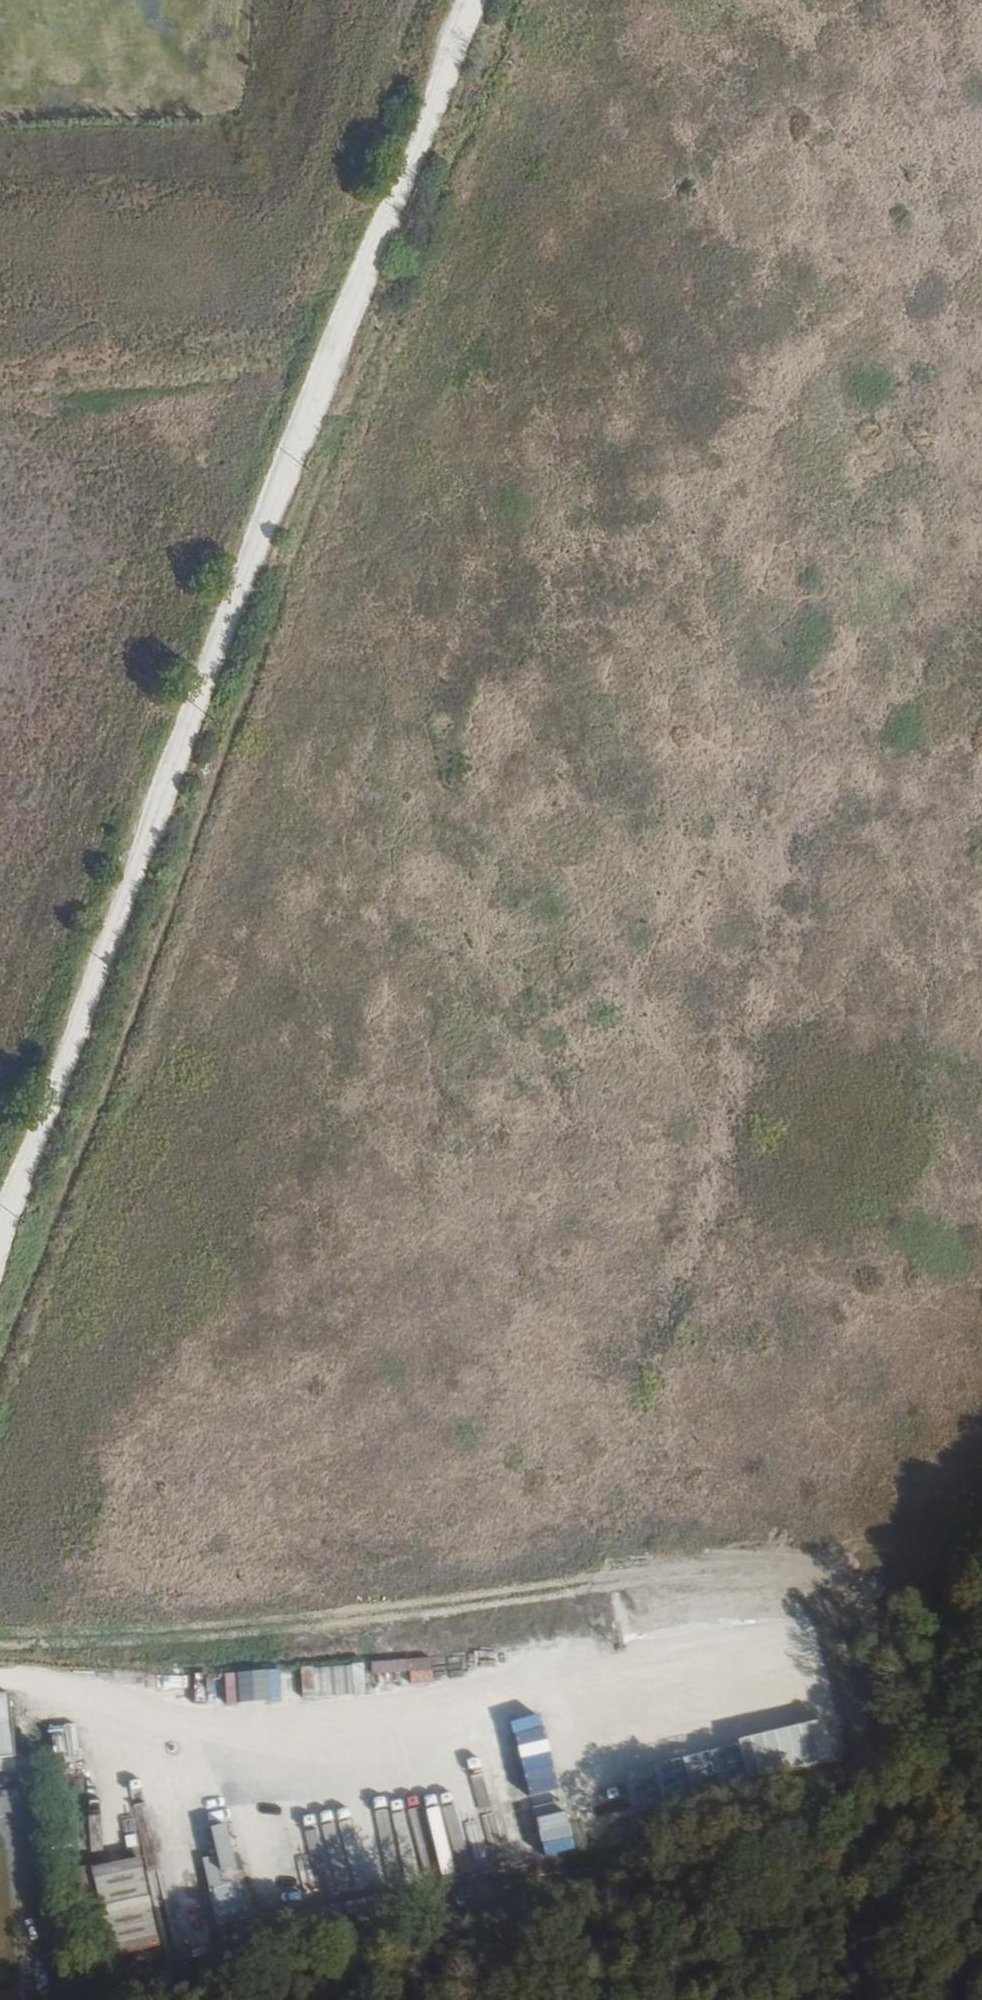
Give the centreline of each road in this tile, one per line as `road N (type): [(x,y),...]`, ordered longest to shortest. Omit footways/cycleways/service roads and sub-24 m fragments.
road 1 (track): [(0,1243),(475,0)]
road 2 (track): [(830,1648),(349,1760),(227,1768),(74,1693),(0,1691)]

